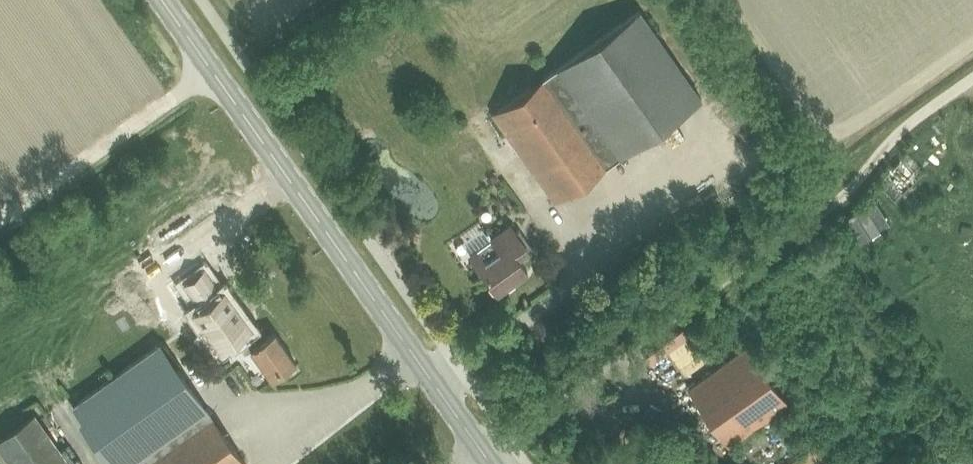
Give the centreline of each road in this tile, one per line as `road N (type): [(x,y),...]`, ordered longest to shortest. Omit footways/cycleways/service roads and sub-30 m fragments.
road 1 (secondary): [(491,463),(162,0)]

